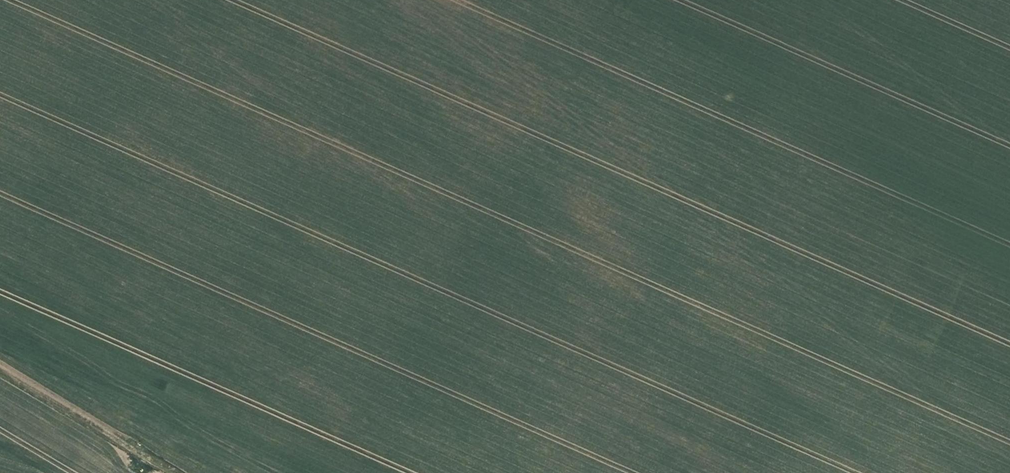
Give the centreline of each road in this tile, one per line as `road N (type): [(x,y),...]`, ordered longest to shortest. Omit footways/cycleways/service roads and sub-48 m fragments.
road 1 (track): [(190,472),(0,359)]

